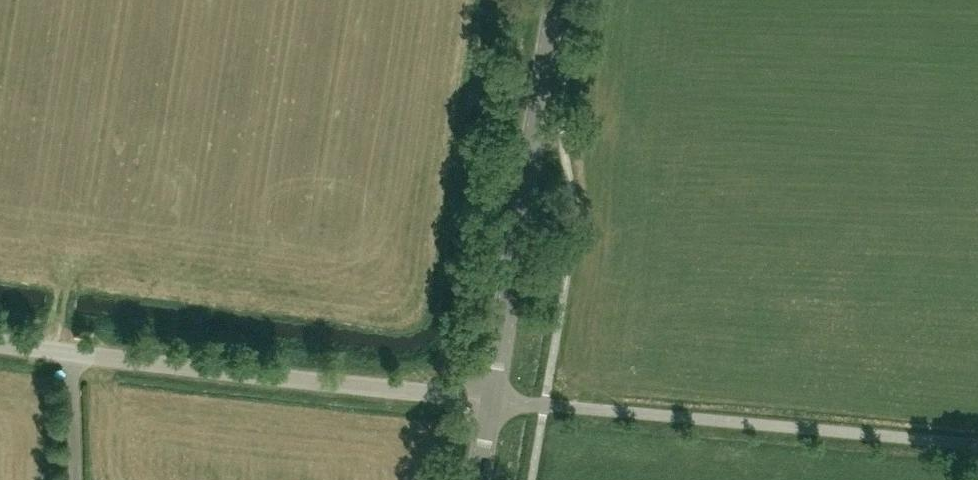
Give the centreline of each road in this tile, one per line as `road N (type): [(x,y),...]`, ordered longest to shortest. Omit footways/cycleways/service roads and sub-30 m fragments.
road 1 (unclassified): [(0,343),(489,399)]
road 2 (unclassified): [(977,444),(489,399)]
road 3 (tertiary): [(489,399),(546,0)]

